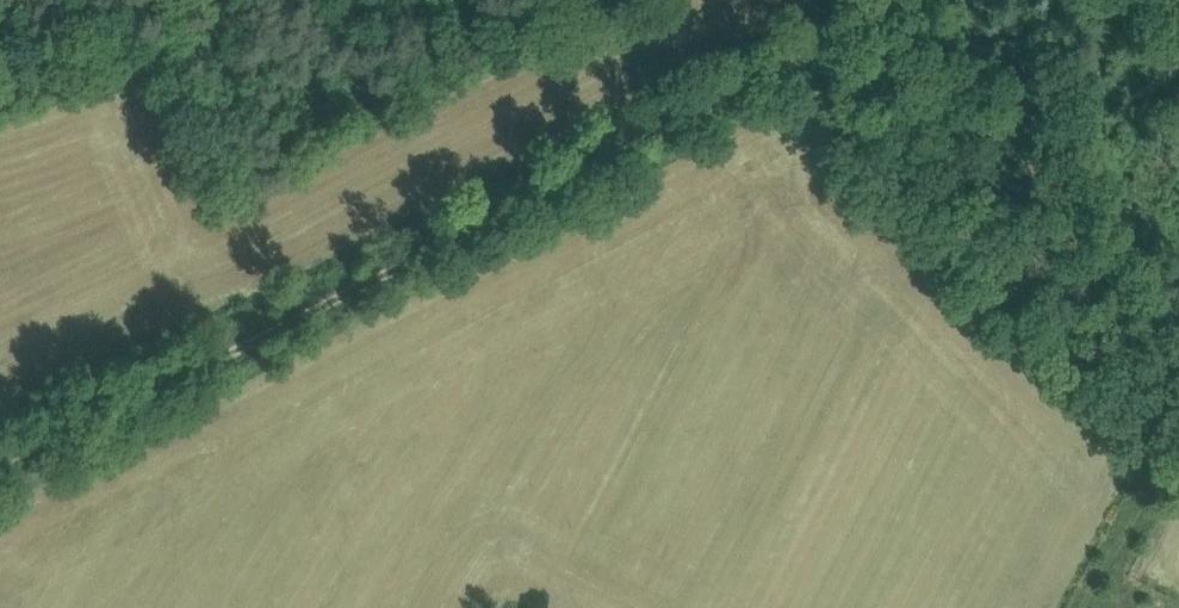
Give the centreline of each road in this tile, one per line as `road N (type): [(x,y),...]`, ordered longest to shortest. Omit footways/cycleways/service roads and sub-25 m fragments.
road 1 (track): [(903,0),(0,466)]

